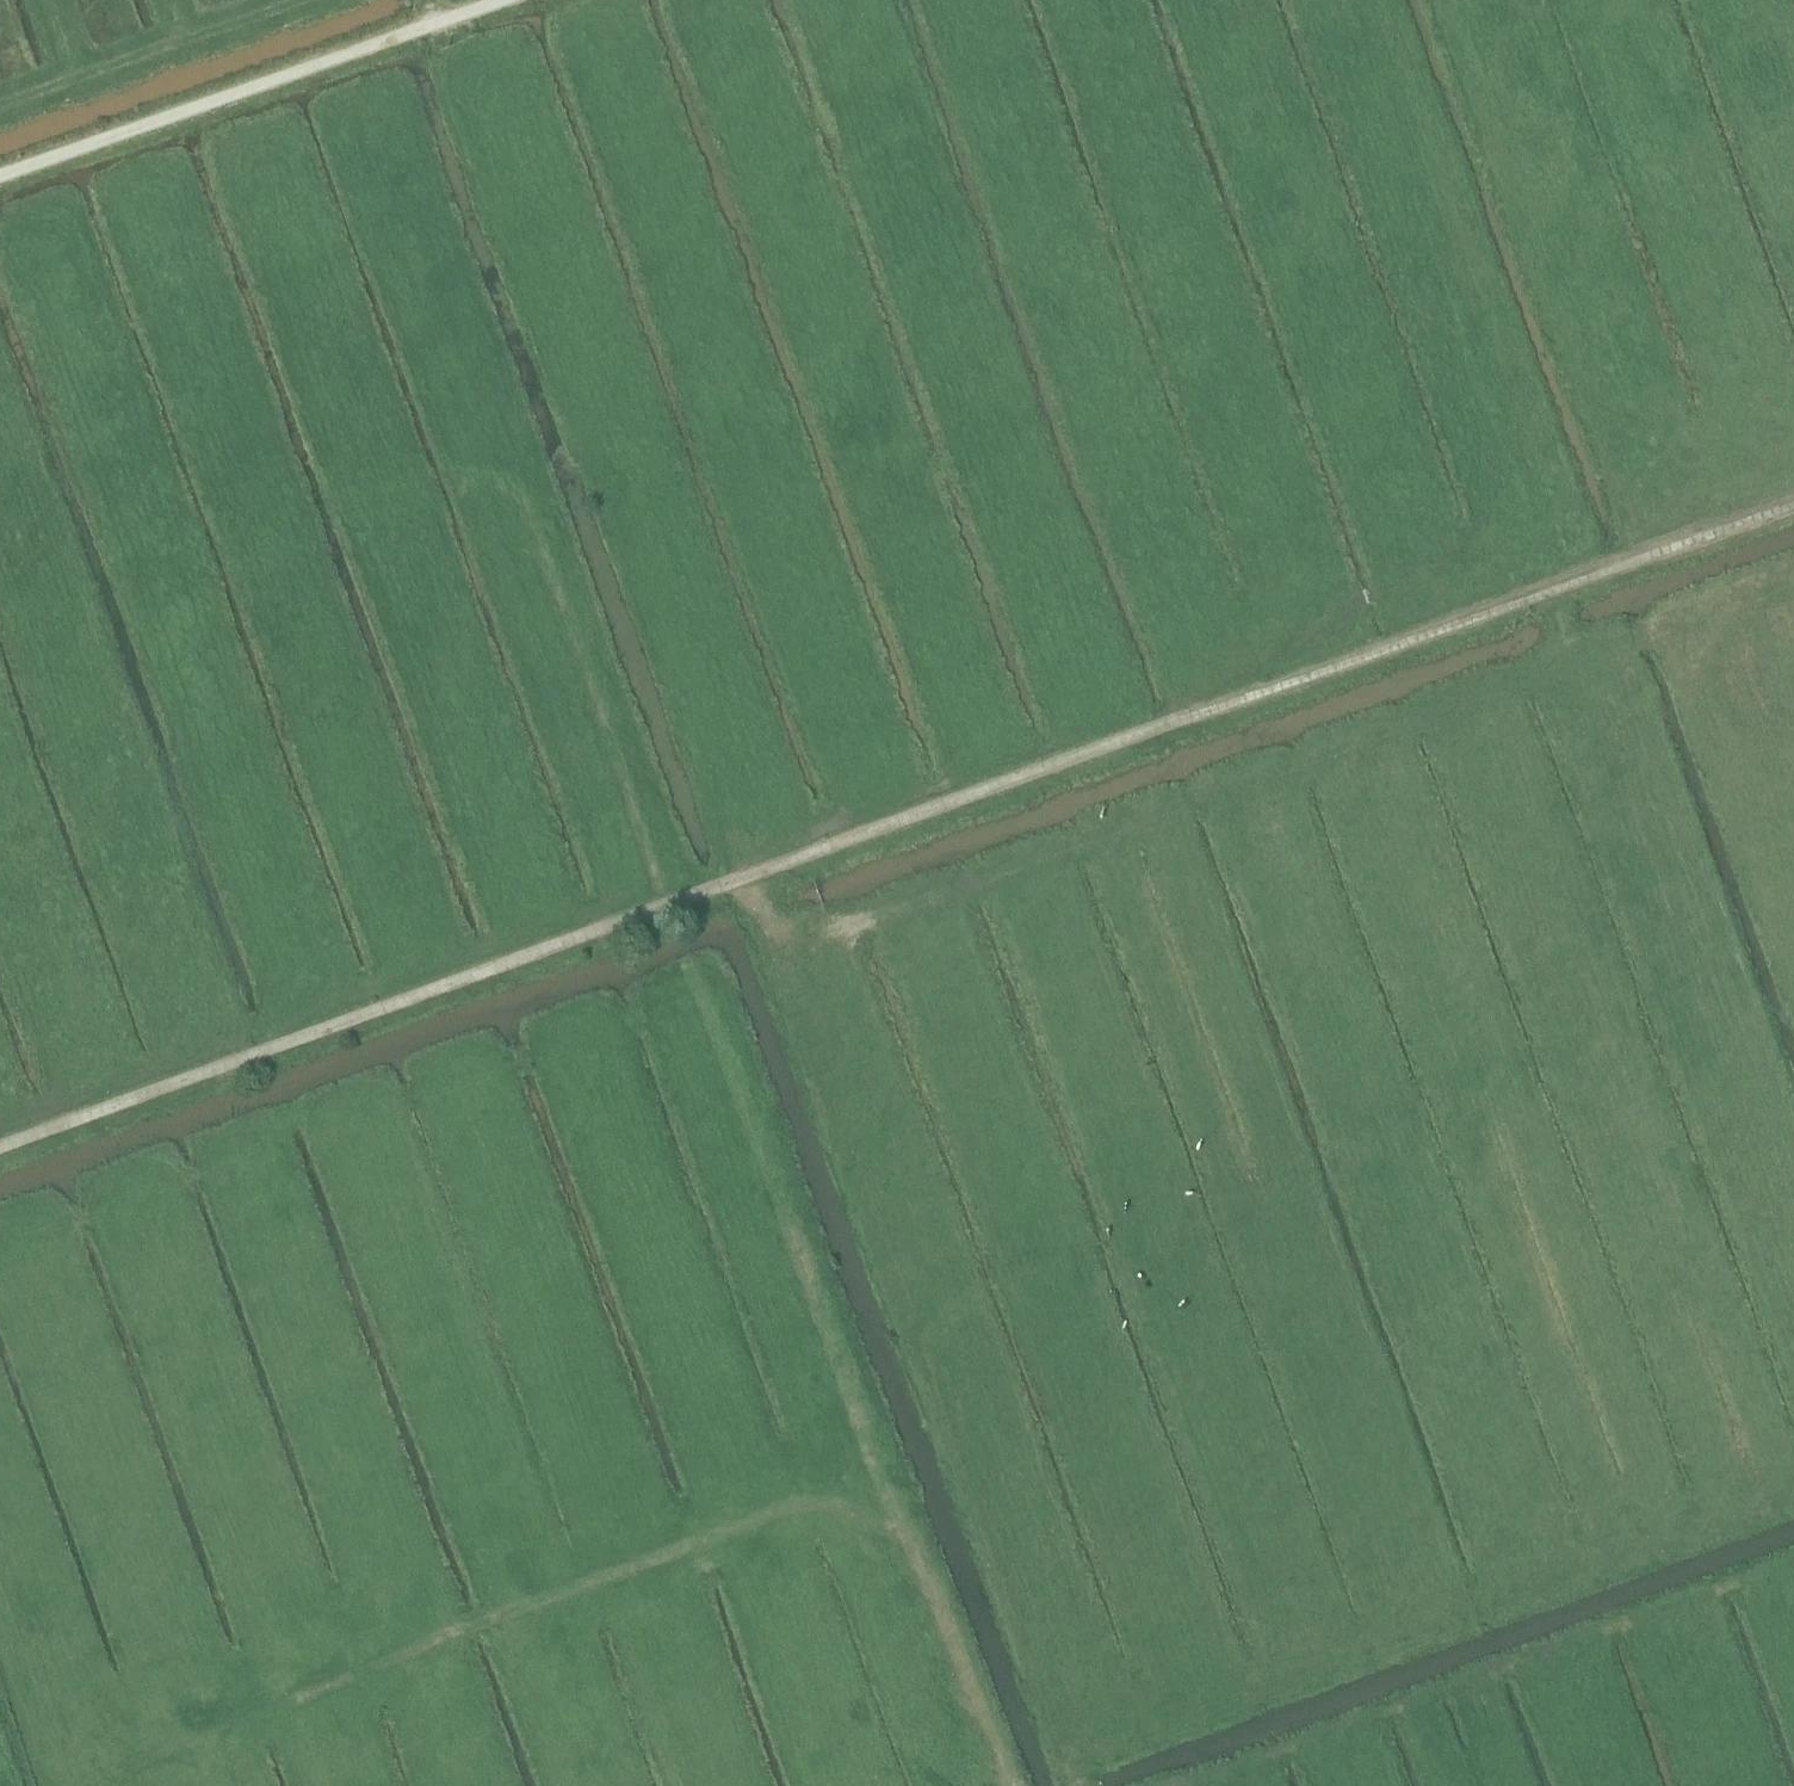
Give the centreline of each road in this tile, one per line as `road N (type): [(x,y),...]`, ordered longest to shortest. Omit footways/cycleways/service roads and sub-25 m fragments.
road 1 (track): [(1675,544),(0,1144)]
road 2 (track): [(0,177),(506,0)]
road 3 (track): [(435,0),(560,332)]
road 4 (track): [(842,1087),(732,785)]
road 5 (track): [(1675,544),(1793,498)]

